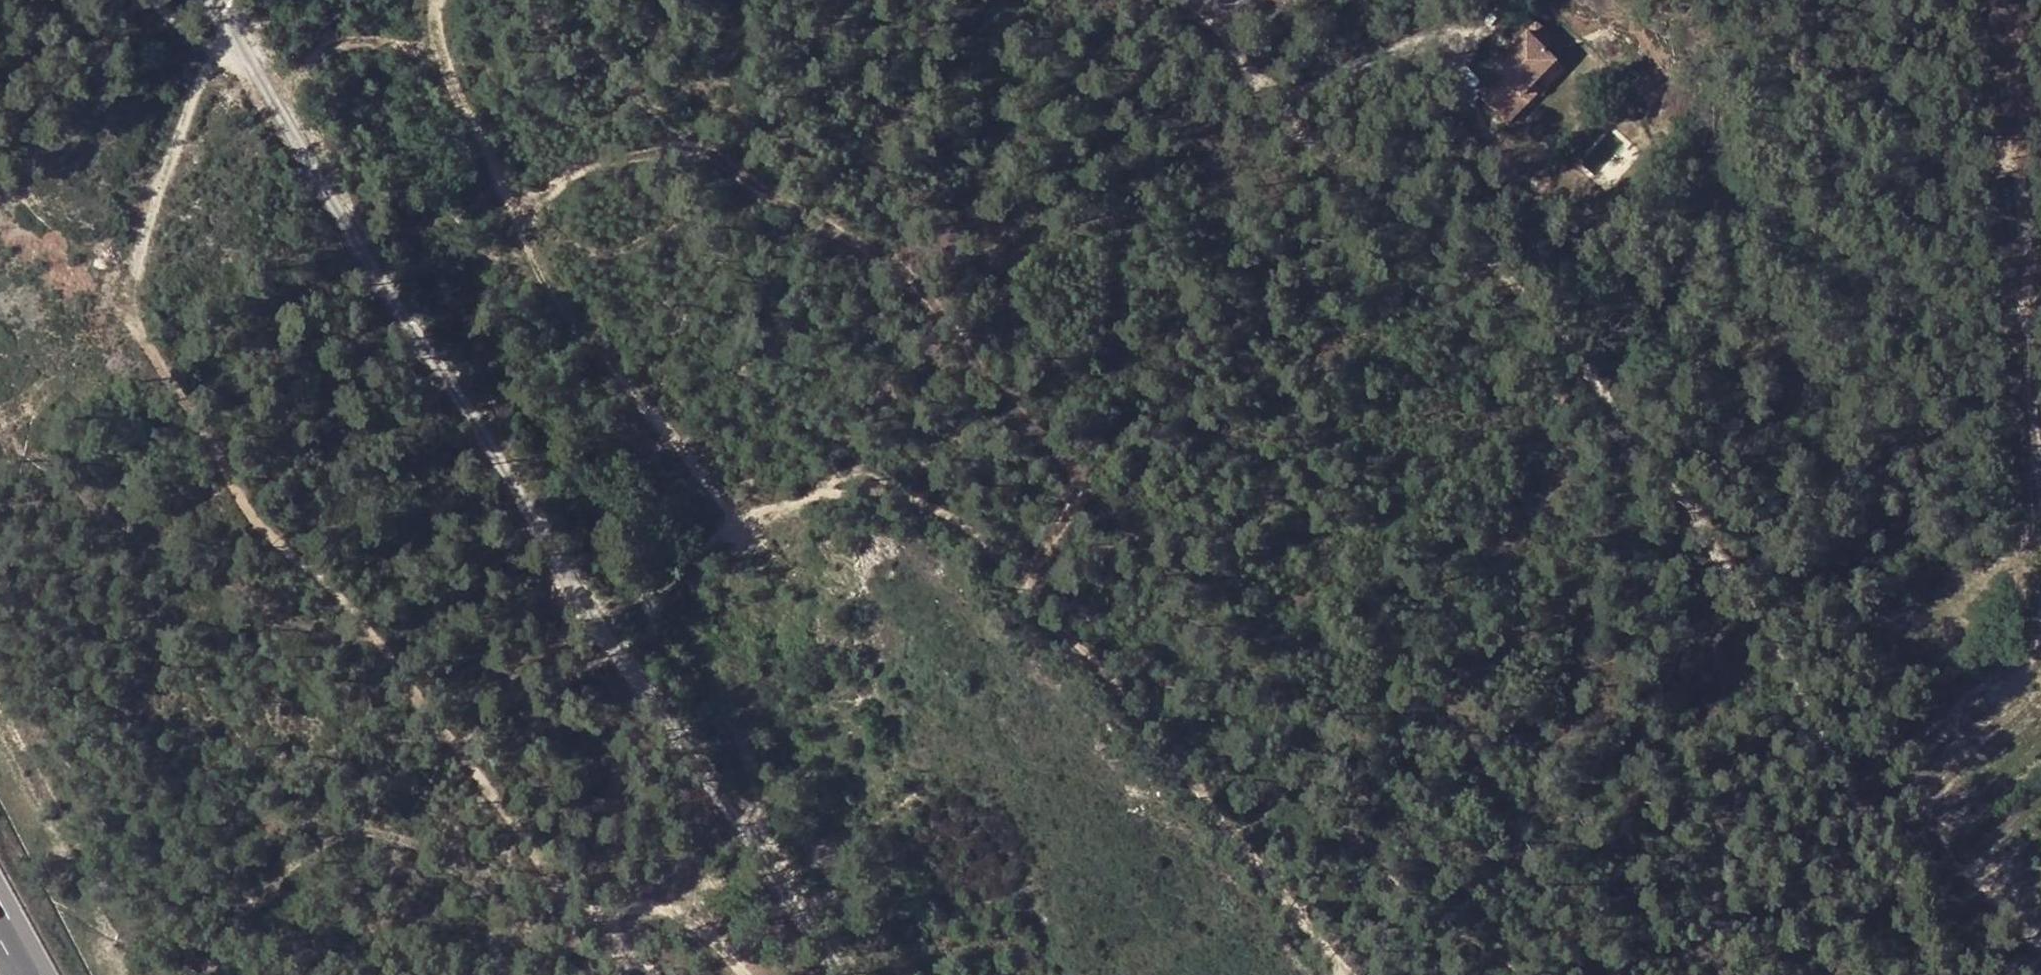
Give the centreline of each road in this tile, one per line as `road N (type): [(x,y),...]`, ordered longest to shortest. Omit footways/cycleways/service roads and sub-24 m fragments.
road 1 (track): [(1944,974),(1712,538),(1589,373),(1445,219),(1299,138),(1227,37),(1216,0)]
road 2 (track): [(848,974),(203,0)]
road 3 (track): [(620,639),(706,539),(769,503),(832,489),(882,490),(922,505),(958,529),(1165,743),(1205,812),(1346,974)]

